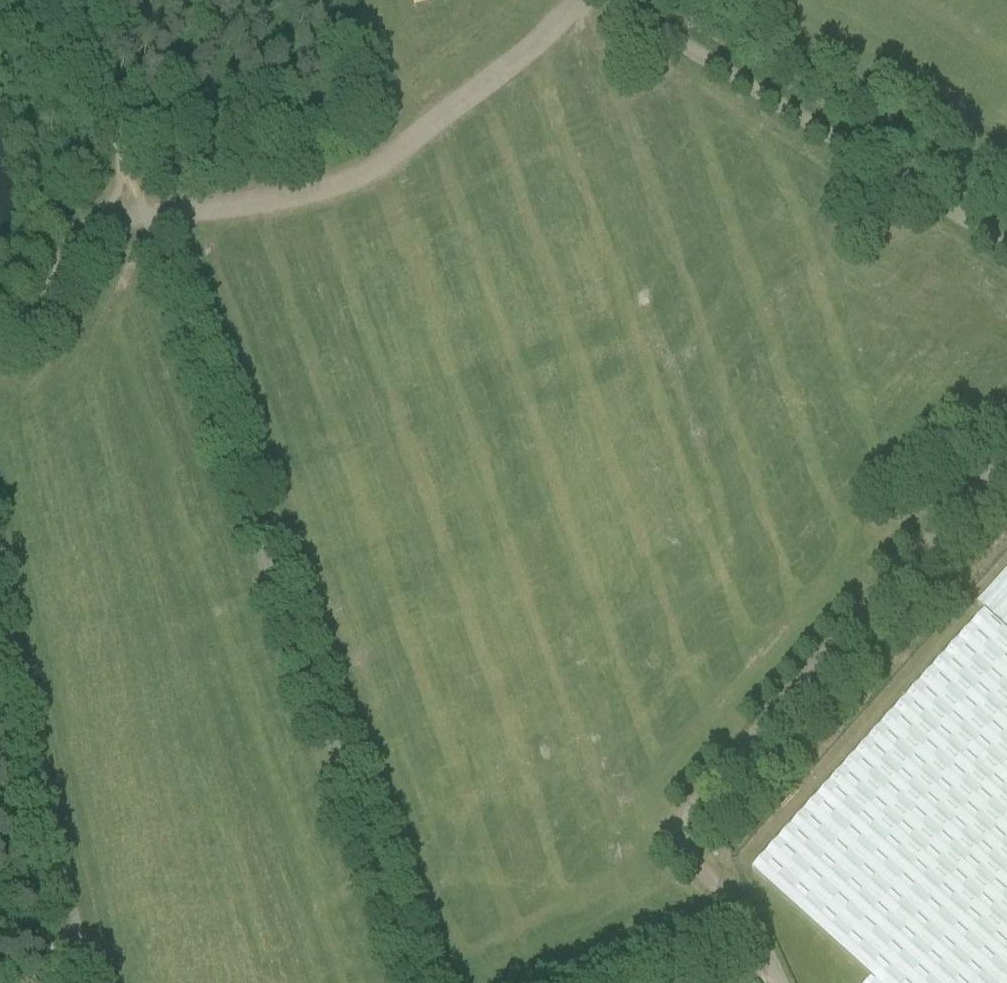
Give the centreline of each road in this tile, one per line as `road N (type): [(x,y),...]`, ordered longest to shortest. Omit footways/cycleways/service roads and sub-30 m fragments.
road 1 (track): [(139,211),(412,982)]
road 2 (track): [(764,949),(681,837),(1006,465)]
road 3 (track): [(139,211),(258,207),(383,173),(578,0)]
road 4 (track): [(1006,248),(631,0)]
road 5 (track): [(0,348),(46,305),(99,222),(139,211)]

